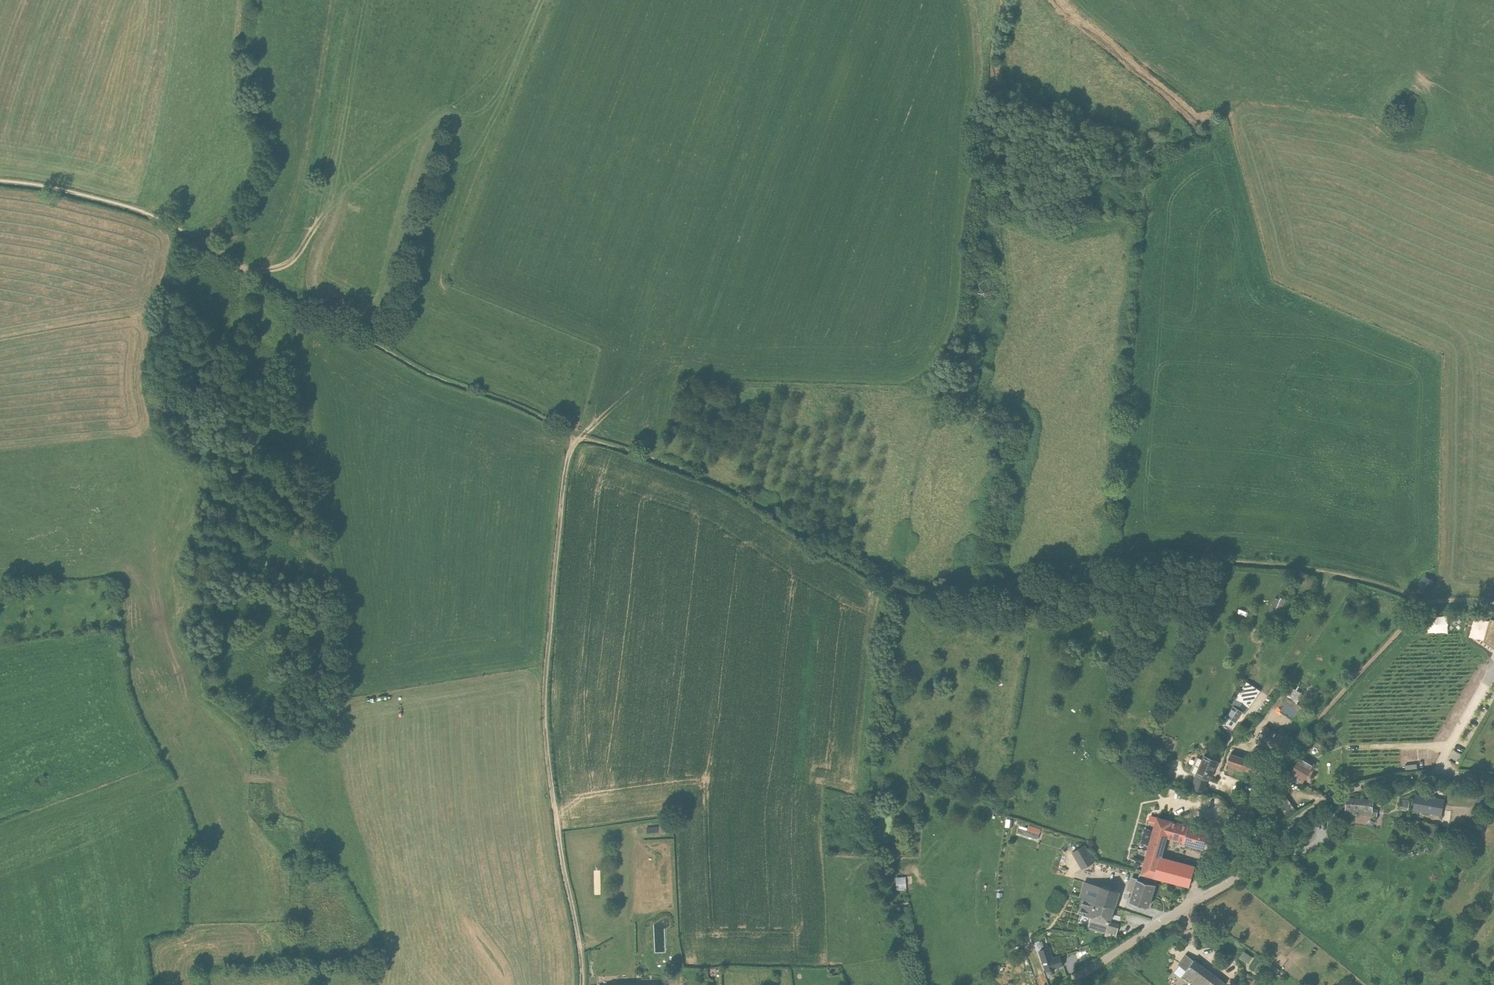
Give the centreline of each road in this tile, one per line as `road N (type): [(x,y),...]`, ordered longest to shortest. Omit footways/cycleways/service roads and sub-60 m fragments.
road 1 (track): [(576,437),(710,481),(881,581),(925,598),(1000,593),(1144,565),(1225,562),(1354,578),(1421,608)]
road 2 (track): [(582,984),(544,703),(576,437)]
road 3 (unclassified): [(1067,984),(1245,871),(1335,797),(1397,779),(1493,780)]
road 4 (track): [(1188,904),(1205,866),(1290,753),(1421,608)]
road 5 (track): [(0,181),(132,209),(193,238)]

